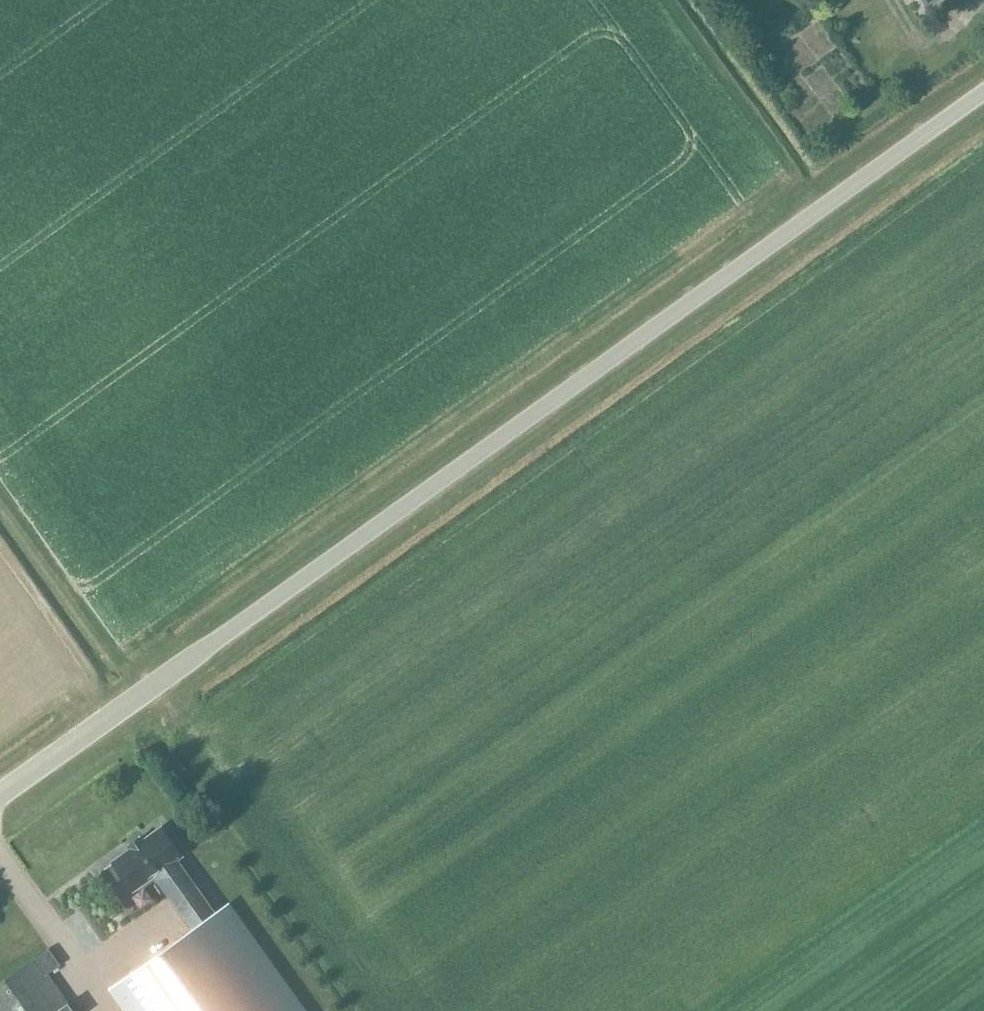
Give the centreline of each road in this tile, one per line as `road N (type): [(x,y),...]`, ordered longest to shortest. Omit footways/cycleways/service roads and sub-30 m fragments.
road 1 (unclassified): [(0,795),(983,98)]

